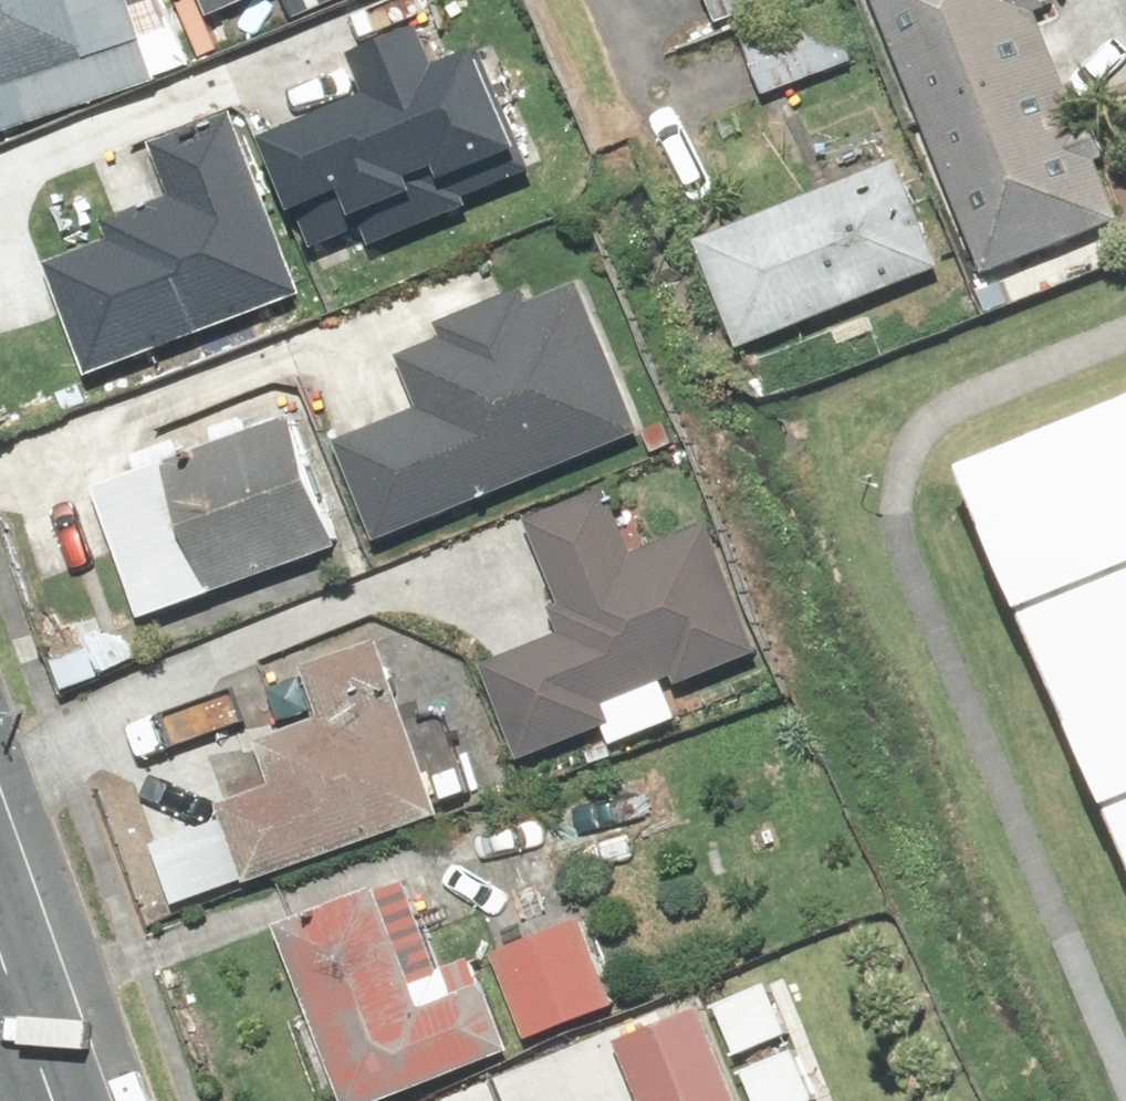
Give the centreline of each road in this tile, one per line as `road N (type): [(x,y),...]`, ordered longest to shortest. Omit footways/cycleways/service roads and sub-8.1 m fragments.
road 1 (secondary): [(61,1100),(0,932)]

